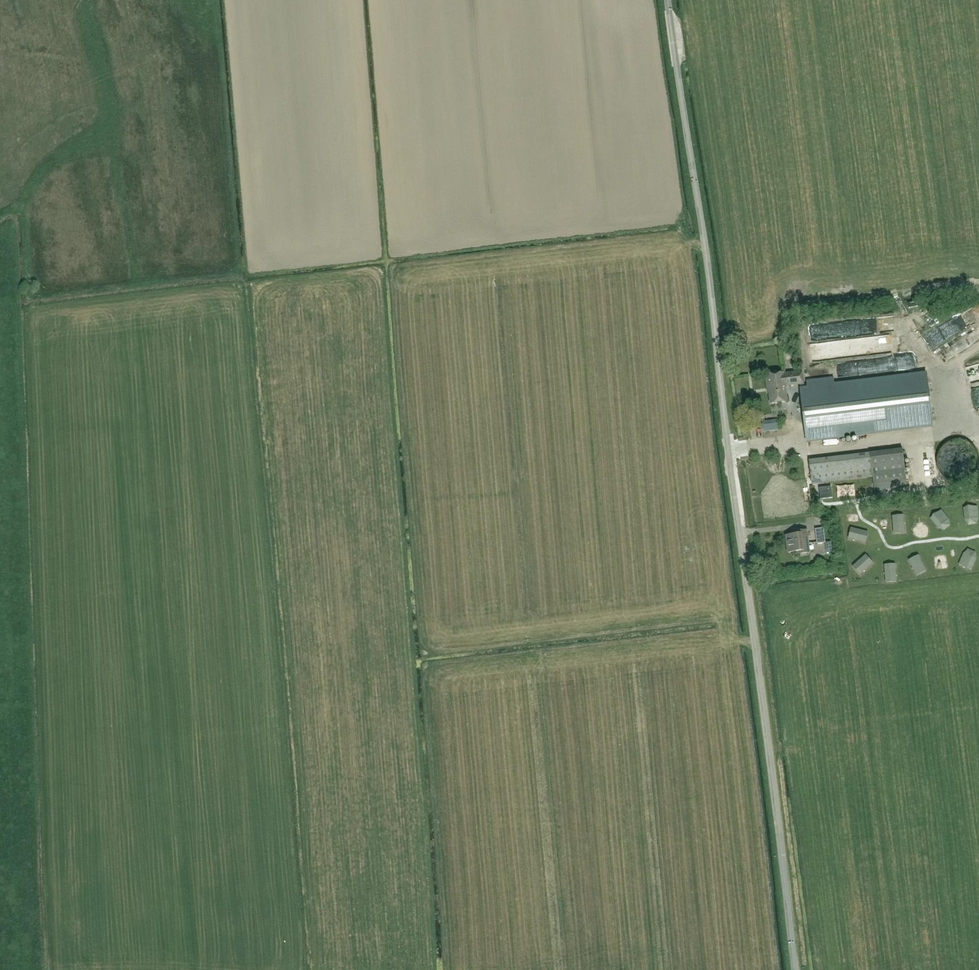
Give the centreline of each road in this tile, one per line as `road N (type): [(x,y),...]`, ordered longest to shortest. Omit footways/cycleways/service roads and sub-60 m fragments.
road 1 (unclassified): [(796,969),(671,0)]

